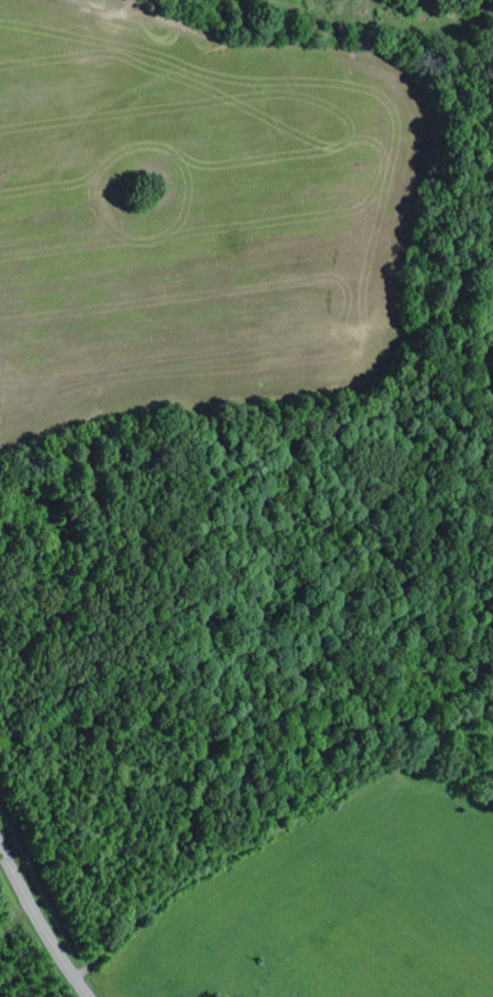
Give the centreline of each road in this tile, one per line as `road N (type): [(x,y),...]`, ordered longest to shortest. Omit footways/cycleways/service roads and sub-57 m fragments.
road 1 (secondary): [(92,996),(0,843)]

